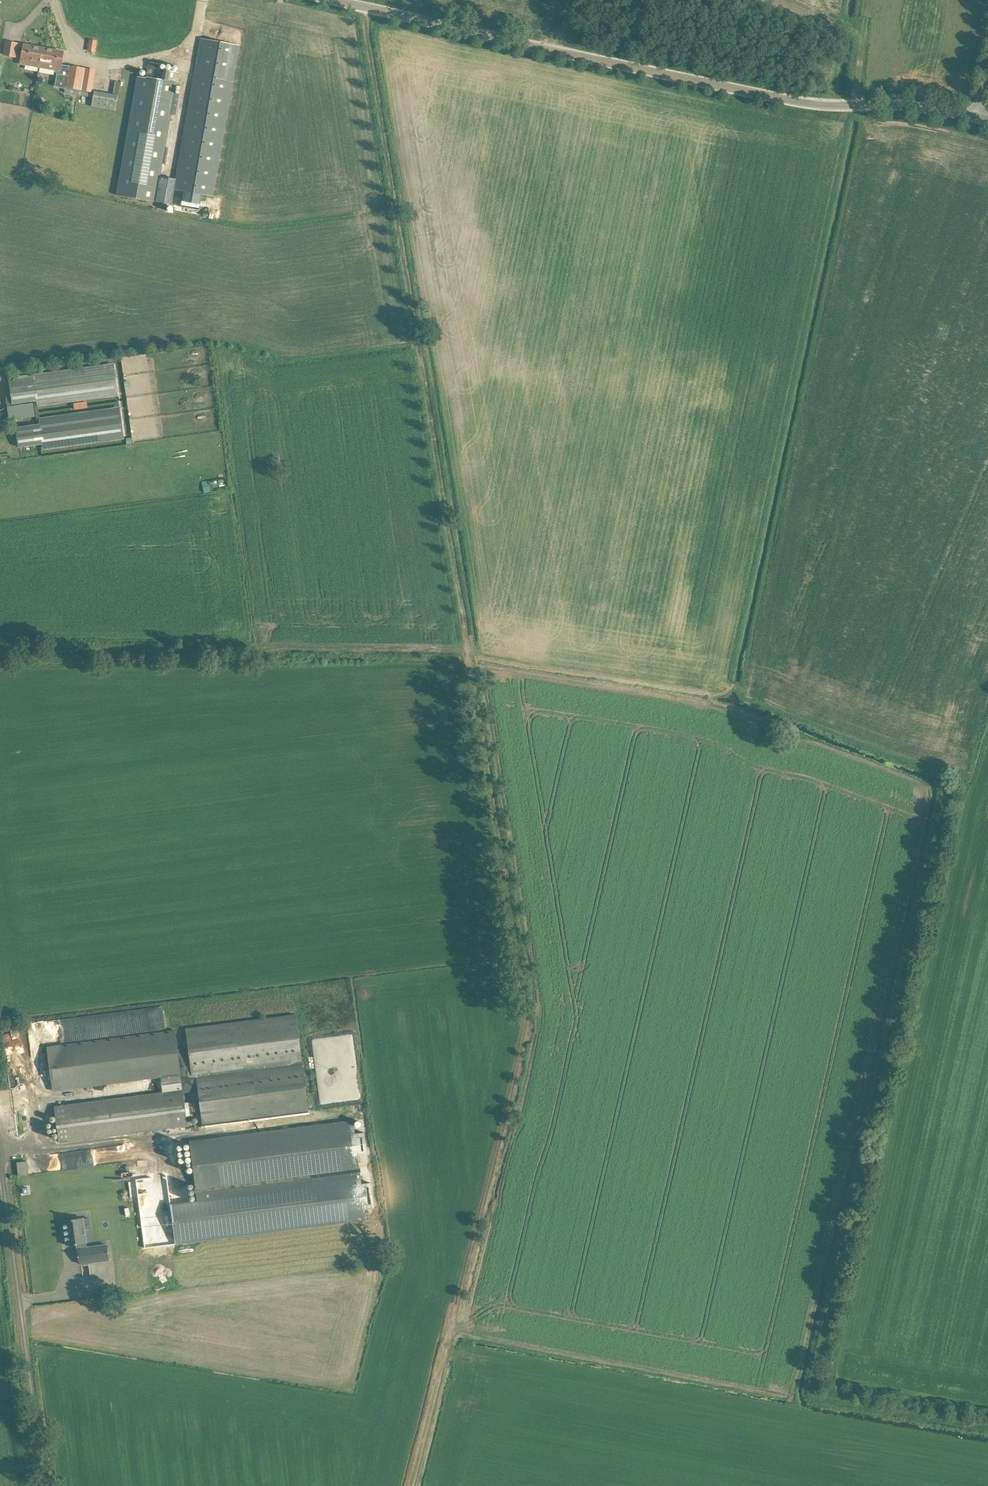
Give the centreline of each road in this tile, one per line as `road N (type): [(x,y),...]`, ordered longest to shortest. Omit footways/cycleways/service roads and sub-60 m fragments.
road 1 (unclassified): [(974,117),(800,105),(325,0)]
road 2 (unclassified): [(42,1485),(0,1149)]
road 3 (track): [(987,1427),(820,1396),(814,1389),(829,1315)]

